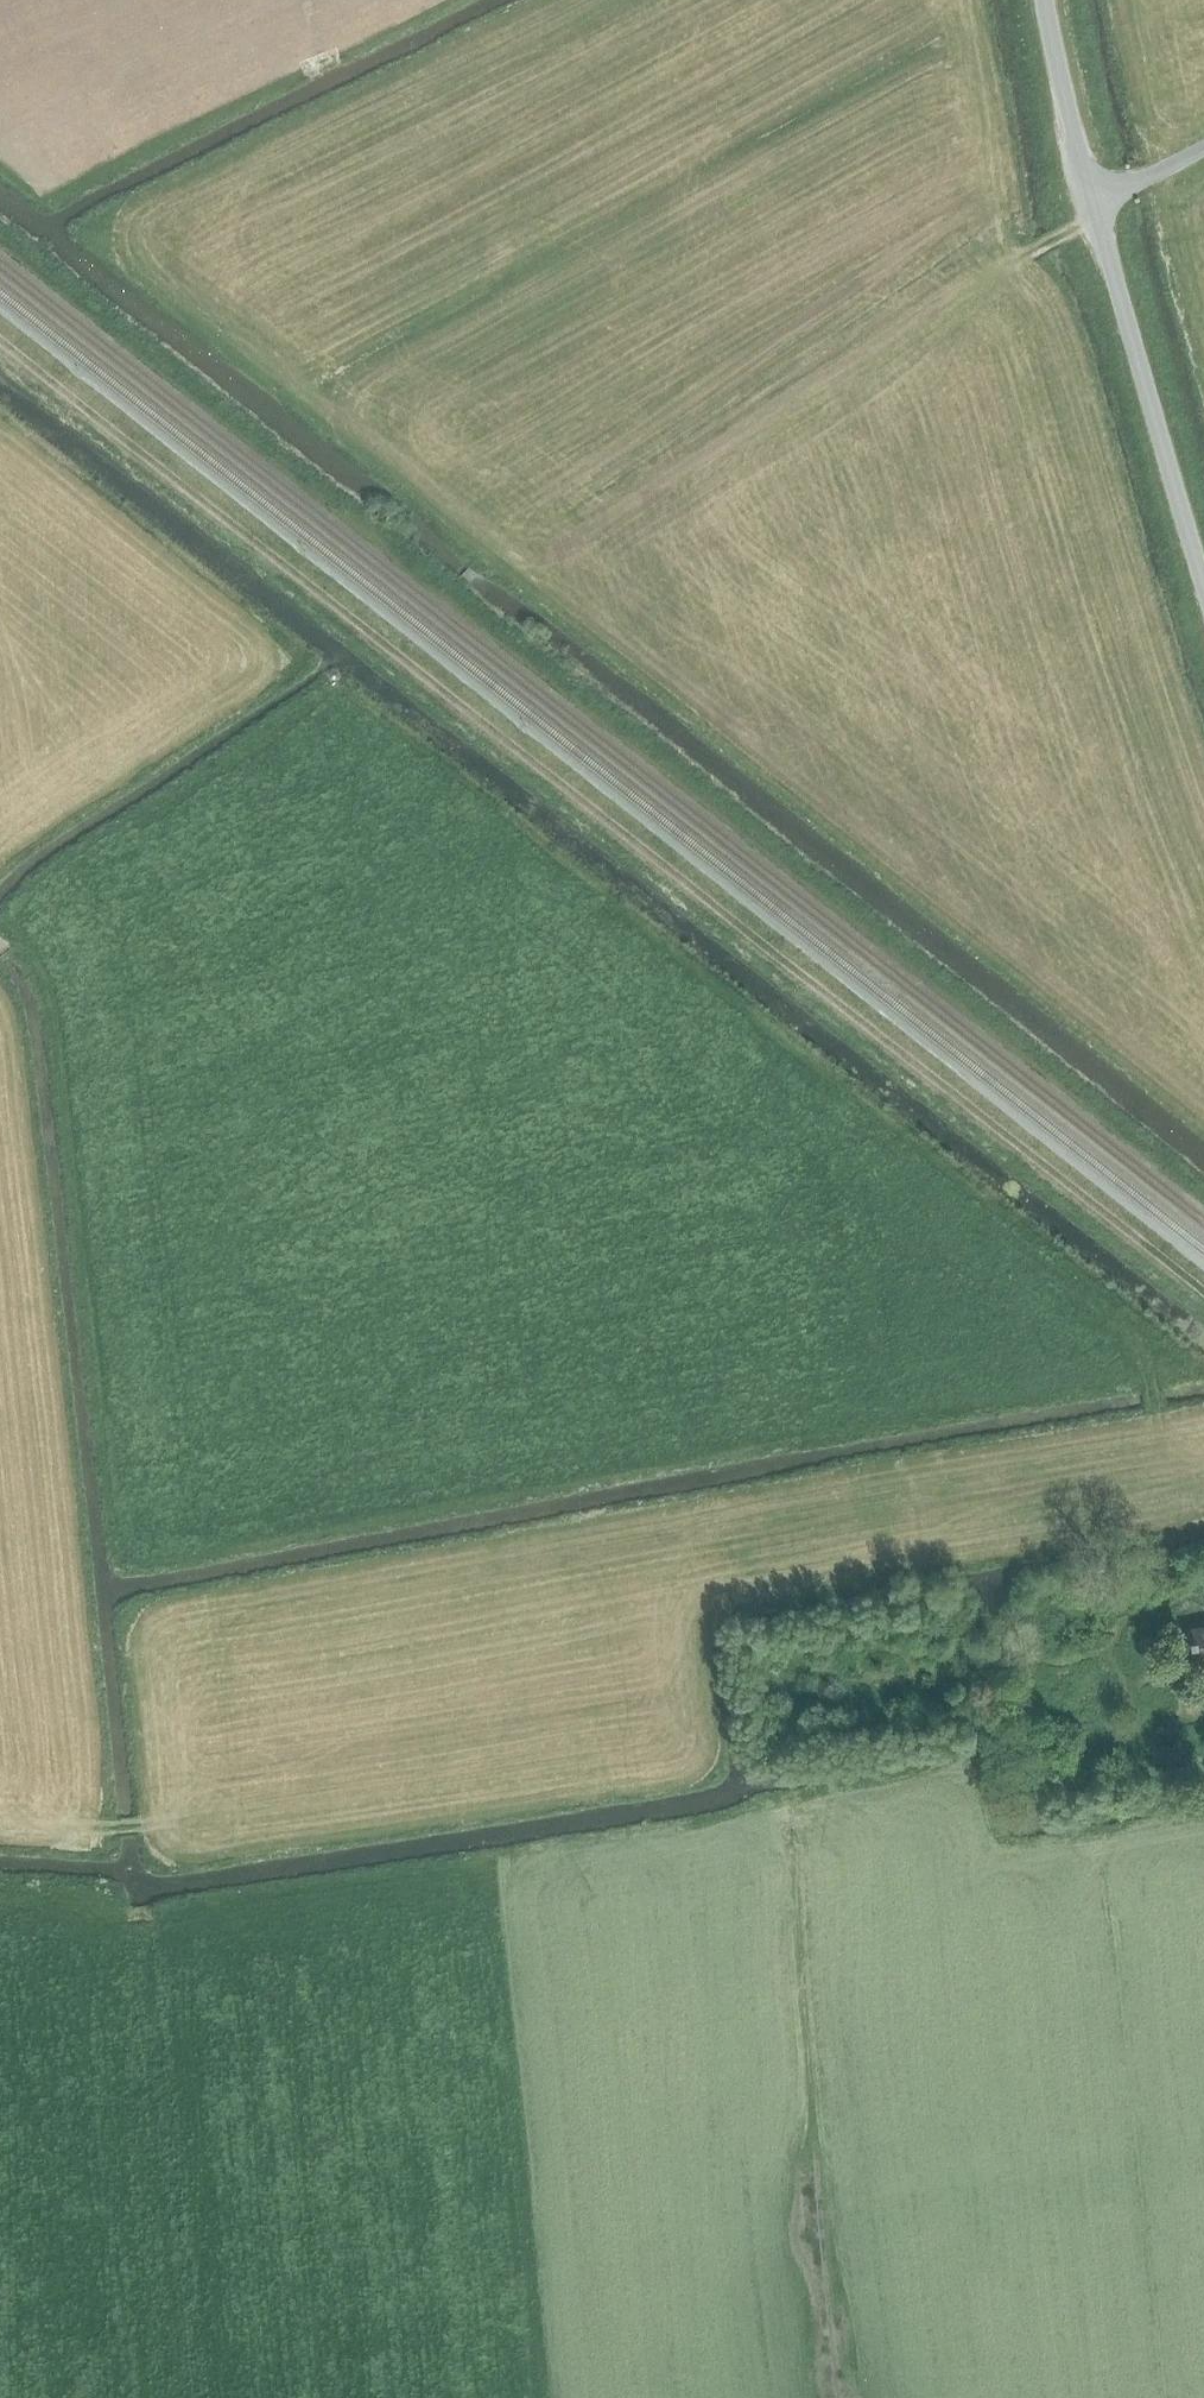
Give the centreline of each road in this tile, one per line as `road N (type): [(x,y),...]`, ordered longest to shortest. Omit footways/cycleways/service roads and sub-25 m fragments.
road 1 (track): [(1203,1294),(0,344)]
road 2 (unclassified): [(1203,591),(1045,0)]

